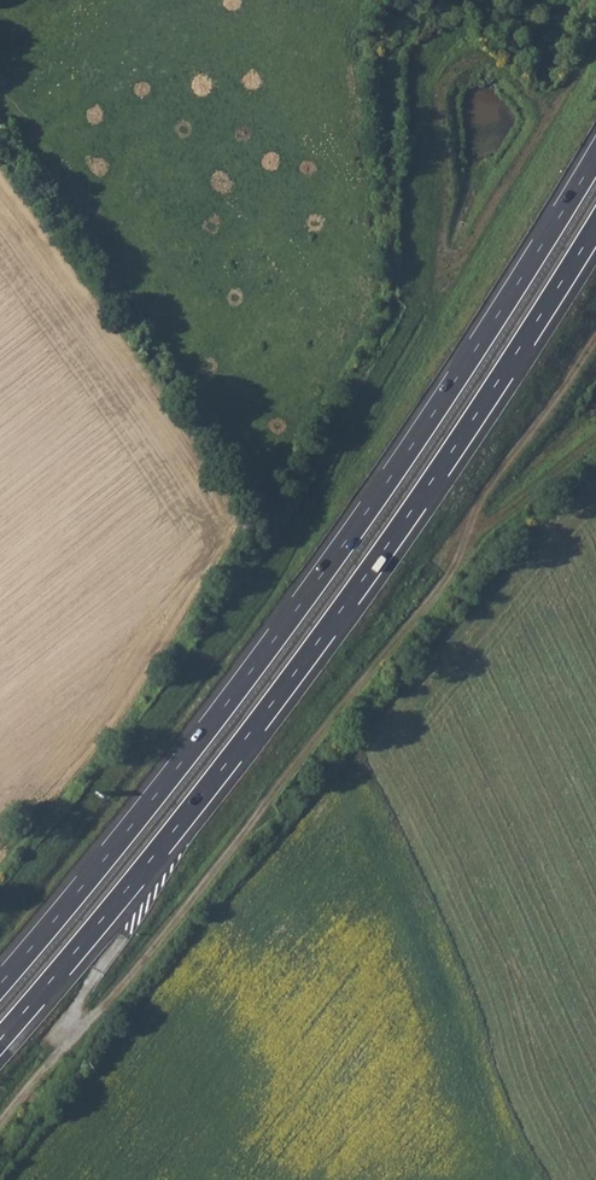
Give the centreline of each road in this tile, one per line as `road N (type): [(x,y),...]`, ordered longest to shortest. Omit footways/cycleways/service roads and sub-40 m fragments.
road 1 (motorway): [(595,157),(318,581),(0,985)]
road 2 (motorway): [(0,1040),(293,676),(420,500),(595,228)]
road 3 (track): [(595,30),(447,277),(440,95),(453,68),(490,61),(513,86)]
road 4 (track): [(595,347),(500,469),(469,523),(477,532),(595,445)]

